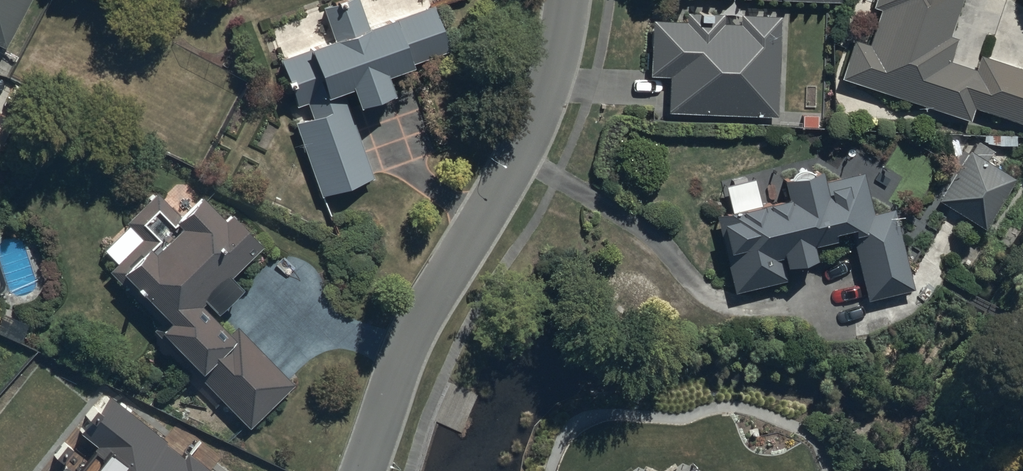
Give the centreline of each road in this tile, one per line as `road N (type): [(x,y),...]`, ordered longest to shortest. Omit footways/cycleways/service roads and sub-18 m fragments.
road 1 (residential): [(570,0),(535,121),(403,356),(363,470)]

